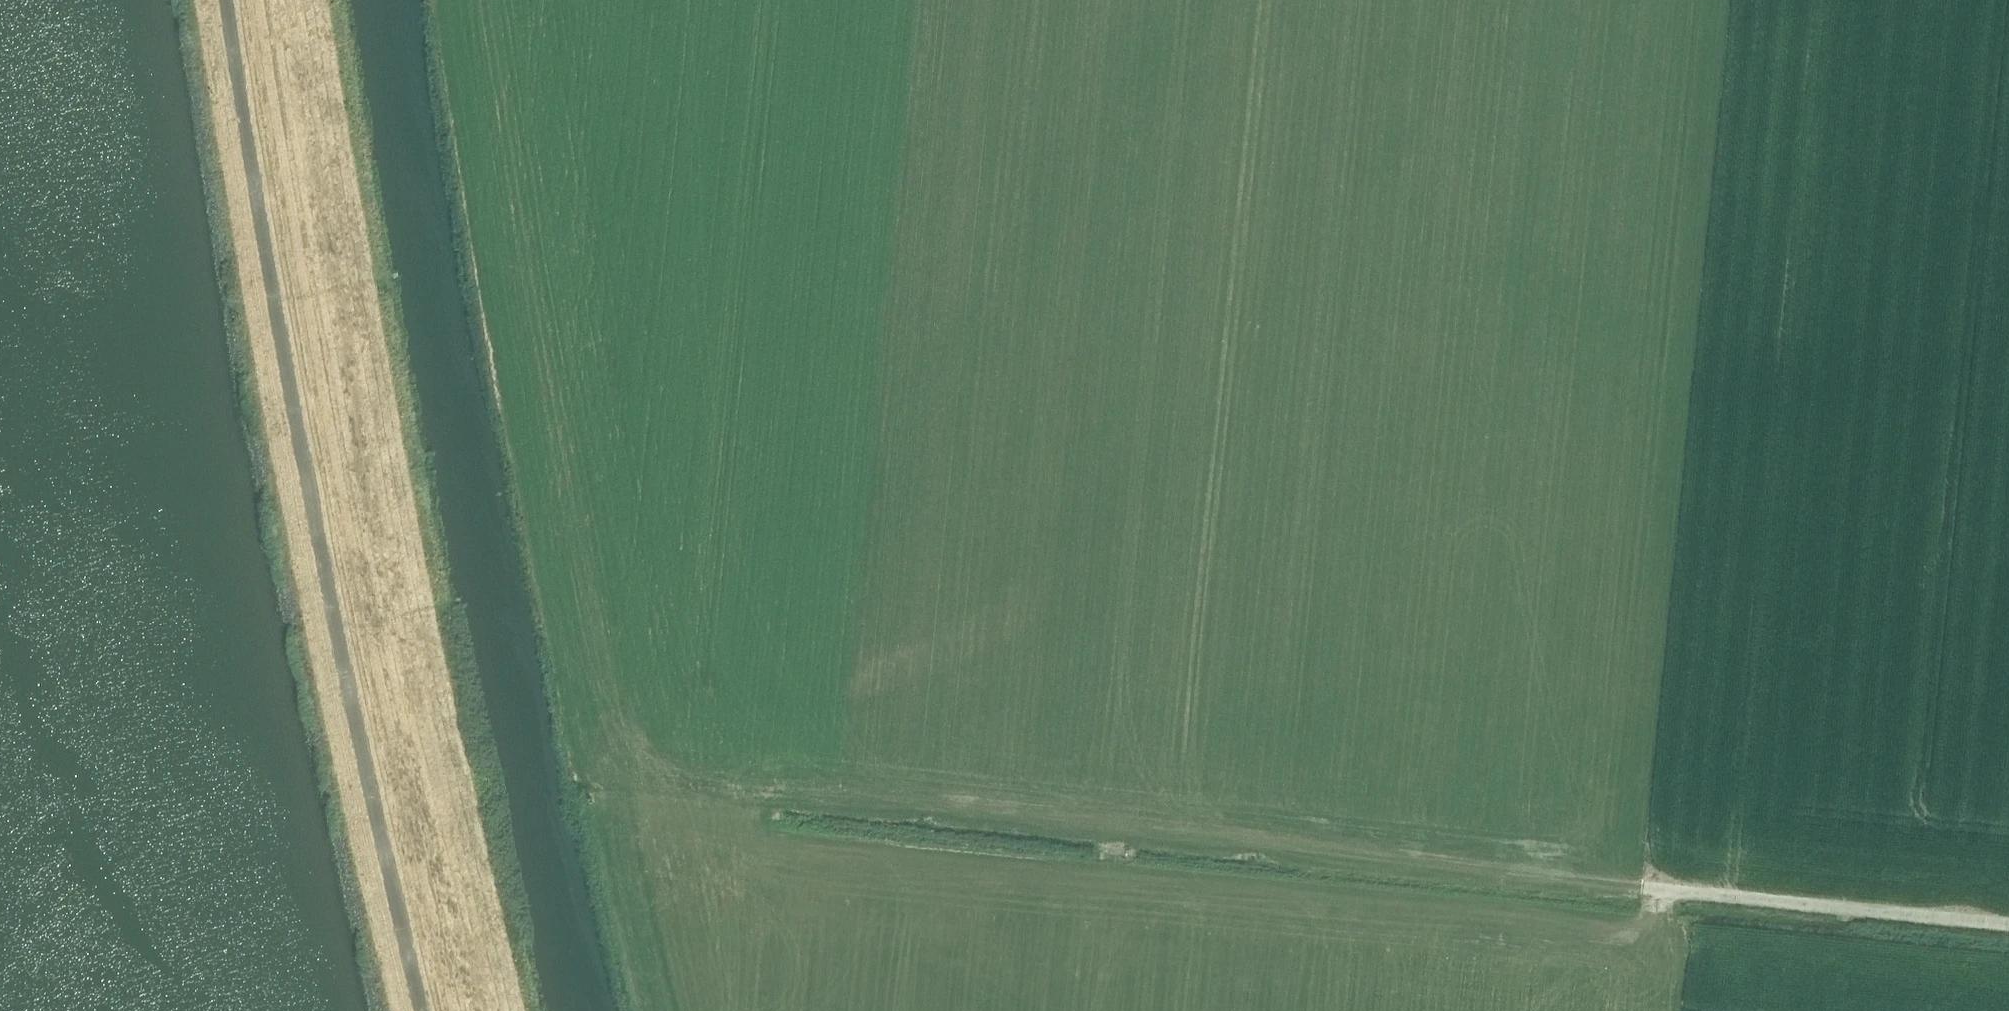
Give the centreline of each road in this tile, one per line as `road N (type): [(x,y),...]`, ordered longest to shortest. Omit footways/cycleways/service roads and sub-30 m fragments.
road 1 (unclassified): [(415,1010),(317,542),(228,0)]

